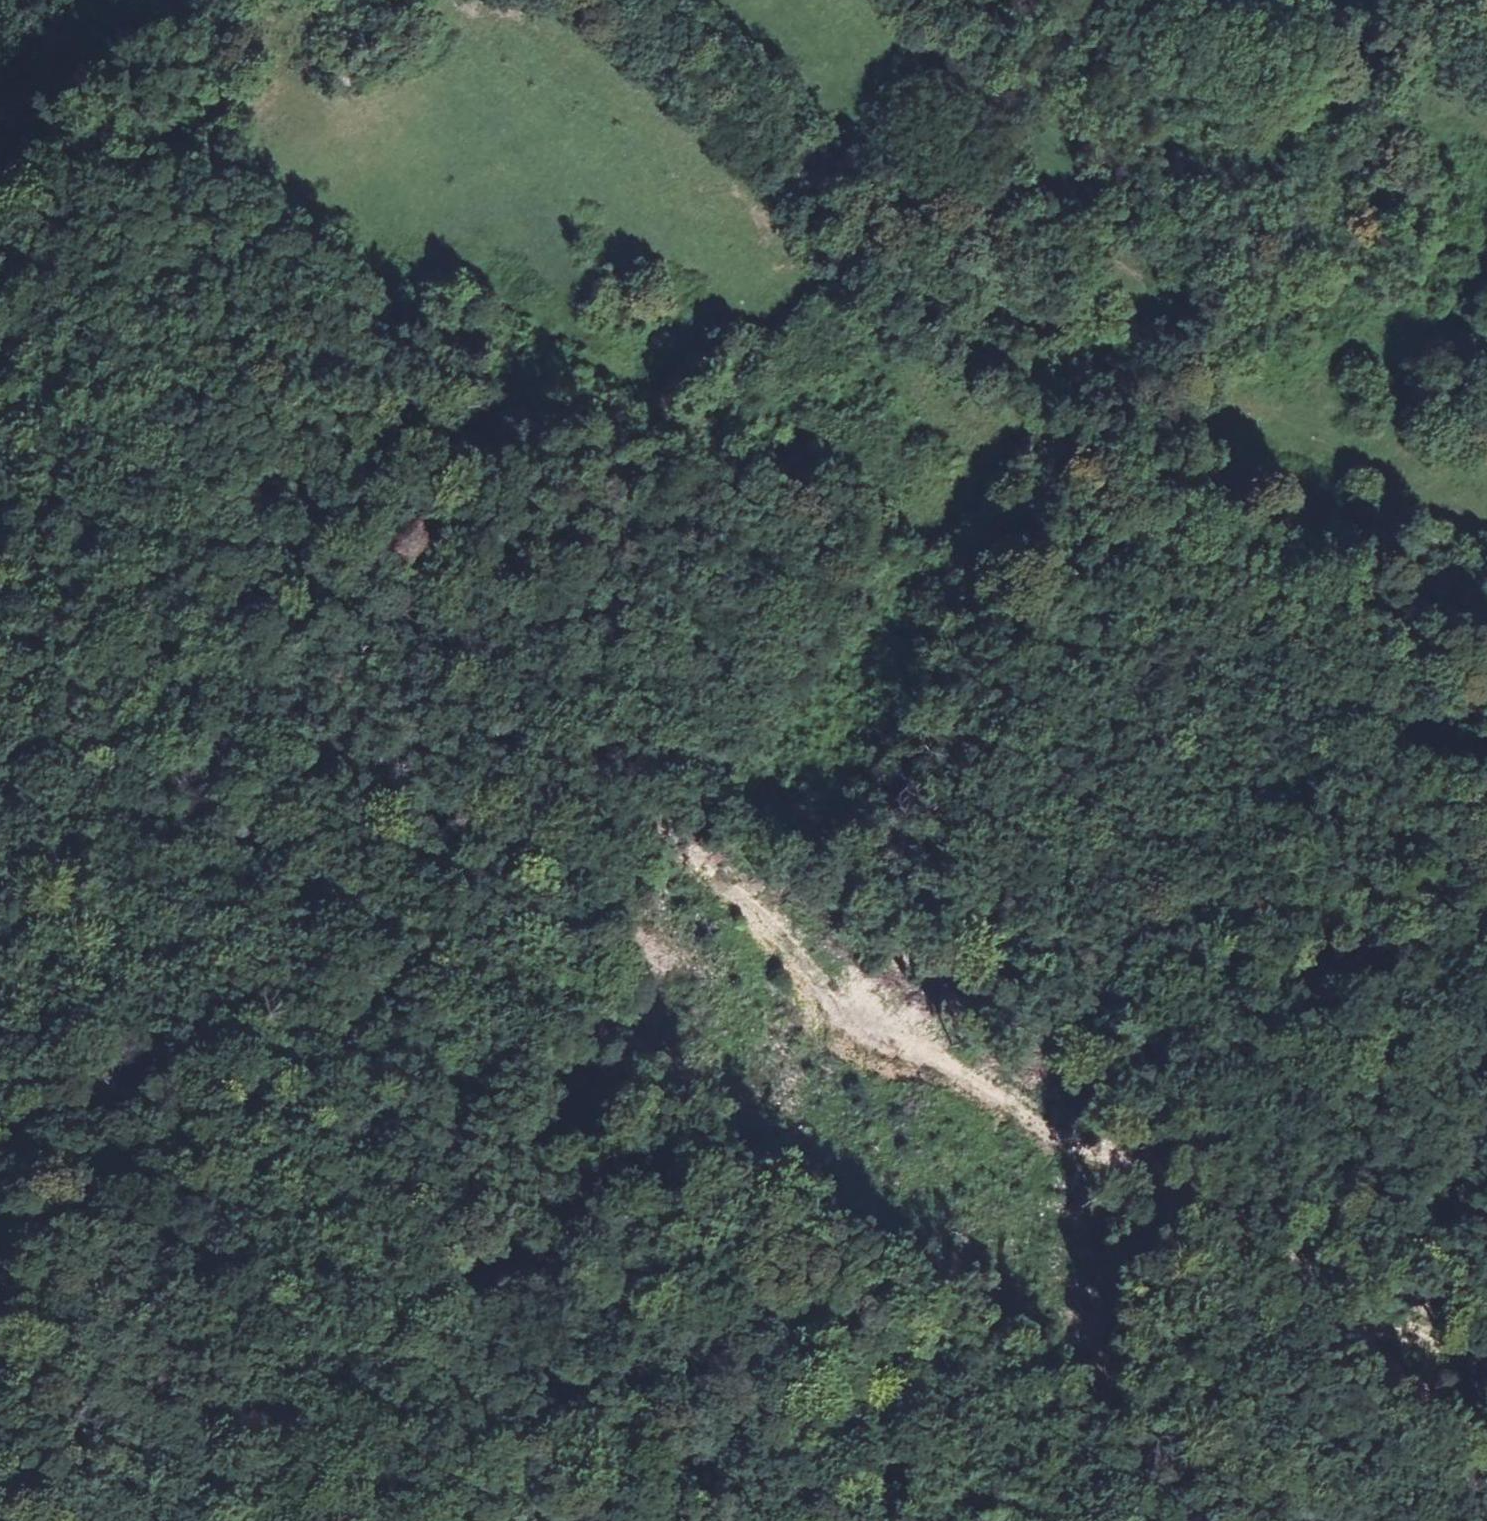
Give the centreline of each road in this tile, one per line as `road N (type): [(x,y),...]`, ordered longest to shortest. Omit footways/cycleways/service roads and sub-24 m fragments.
road 1 (track): [(1486,1439),(1210,1207),(849,1004),(738,881)]
road 2 (track): [(1169,0),(1239,26),(1316,21),(1423,30),(1486,46)]

